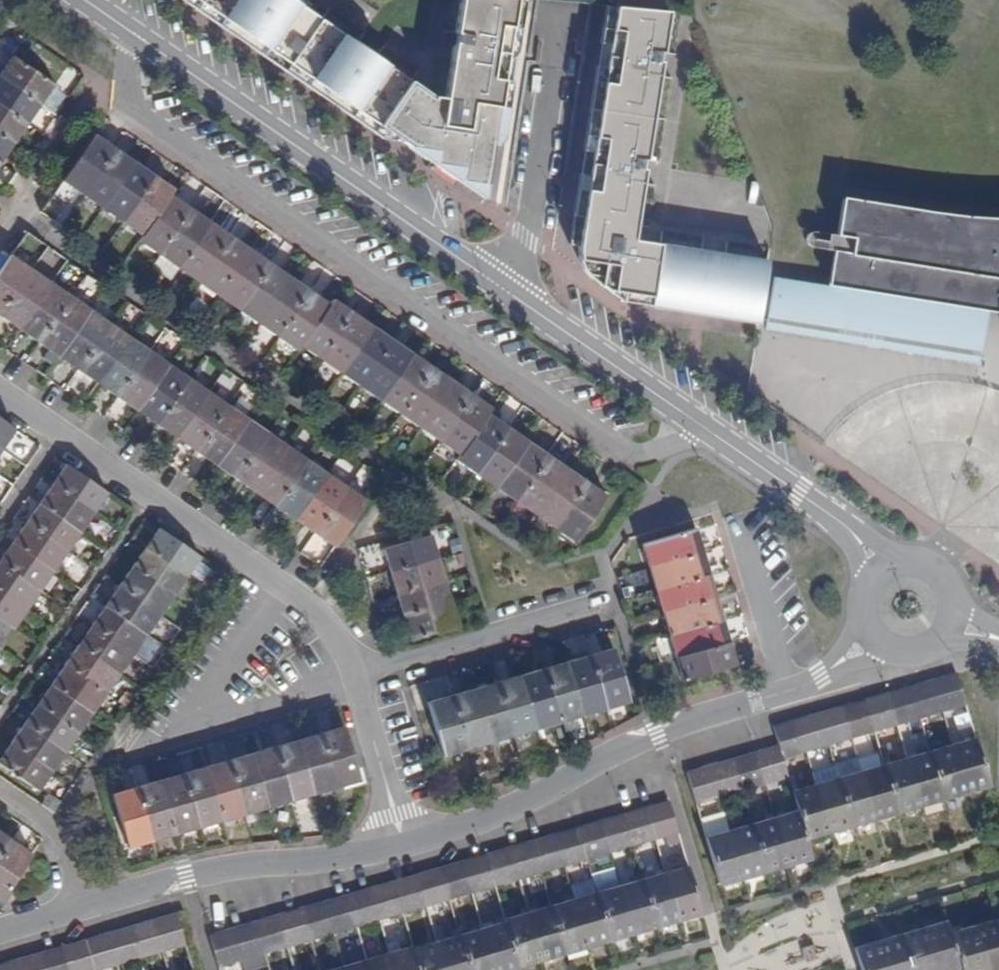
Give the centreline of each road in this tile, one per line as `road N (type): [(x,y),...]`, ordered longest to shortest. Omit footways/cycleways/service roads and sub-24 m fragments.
road 1 (residential): [(121,21),(124,112),(627,454),(693,424)]
road 2 (residential): [(901,633),(858,668),(631,746),(464,827),(402,841)]
road 3 (unclassified): [(499,293),(121,21)]
road 4 (residential): [(281,588),(0,390)]
road 5 (residential): [(402,841),(235,866),(75,909)]
road 6 (residential): [(281,588),(190,717),(357,671)]
road 7 (residential): [(565,1),(545,188),(523,253),(499,293)]
road 8 (unclassified): [(900,573),(839,518),(693,424)]
road 9 (residential): [(357,671),(590,604)]
road 10 (unclassified): [(693,424),(499,293)]
road 11 (residential): [(402,841),(357,671)]
road 12 (residential): [(75,909),(67,847),(46,822),(0,790)]

